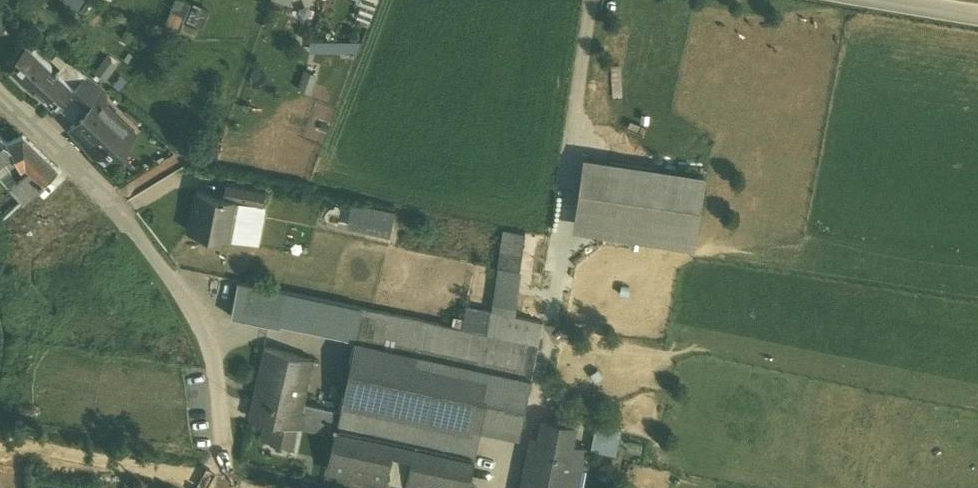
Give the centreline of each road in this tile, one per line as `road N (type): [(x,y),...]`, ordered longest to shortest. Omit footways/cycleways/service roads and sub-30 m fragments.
road 1 (residential): [(0,89),(129,214),(215,333),(221,478)]
road 2 (track): [(221,478),(0,442)]
road 3 (track): [(595,0),(576,125)]

